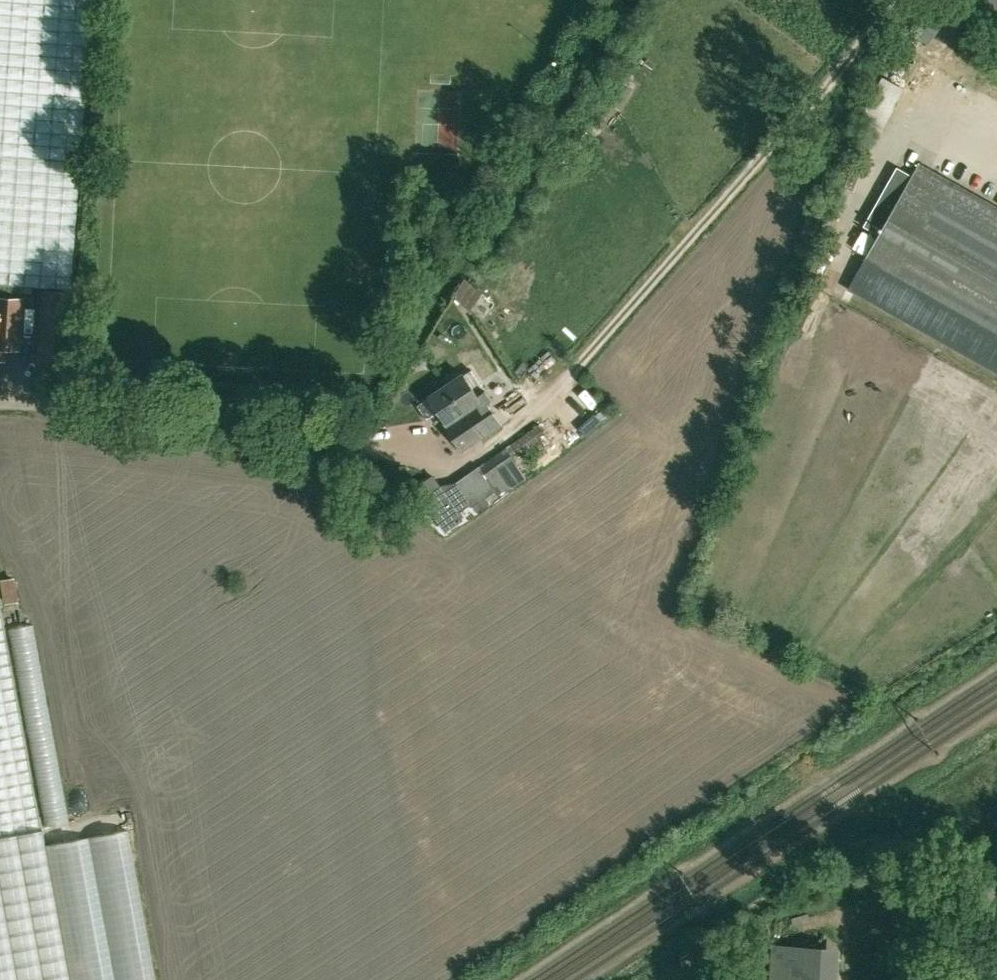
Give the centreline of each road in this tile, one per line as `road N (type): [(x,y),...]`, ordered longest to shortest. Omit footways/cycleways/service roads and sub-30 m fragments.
road 1 (track): [(20,407),(459,464),(540,410),(903,0)]
road 2 (track): [(989,888),(975,868),(874,830),(840,841),(751,899),(714,943)]

